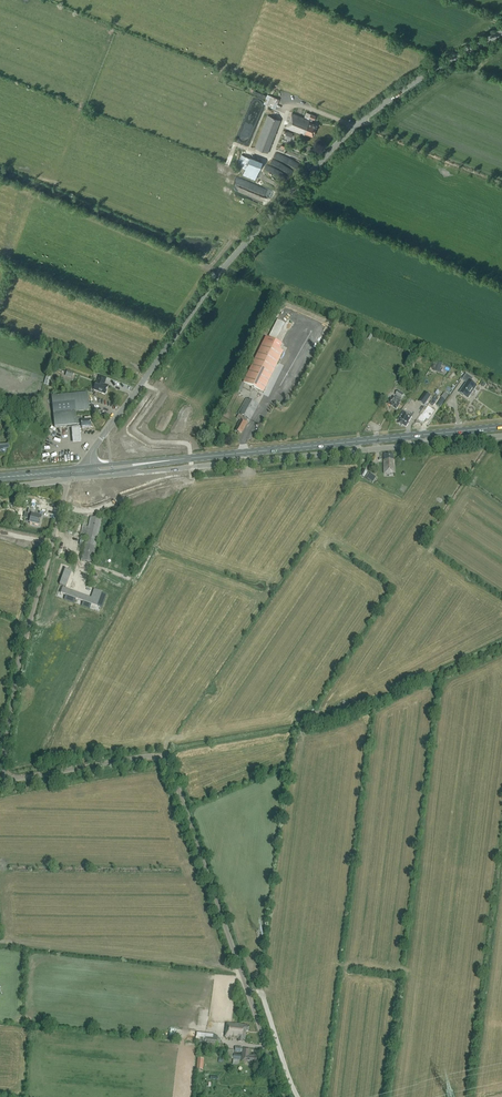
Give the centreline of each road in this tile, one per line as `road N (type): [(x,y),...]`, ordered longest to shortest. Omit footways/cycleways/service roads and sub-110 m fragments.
road 1 (unclassified): [(286,1096),(165,761),(144,757),(14,778),(3,772),(18,660),(62,505)]
road 2 (tertiary): [(117,418),(222,272),(354,126),(432,70),(501,33)]
road 3 (unclassified): [(174,469),(501,436)]
road 4 (primary): [(183,459),(501,427)]

